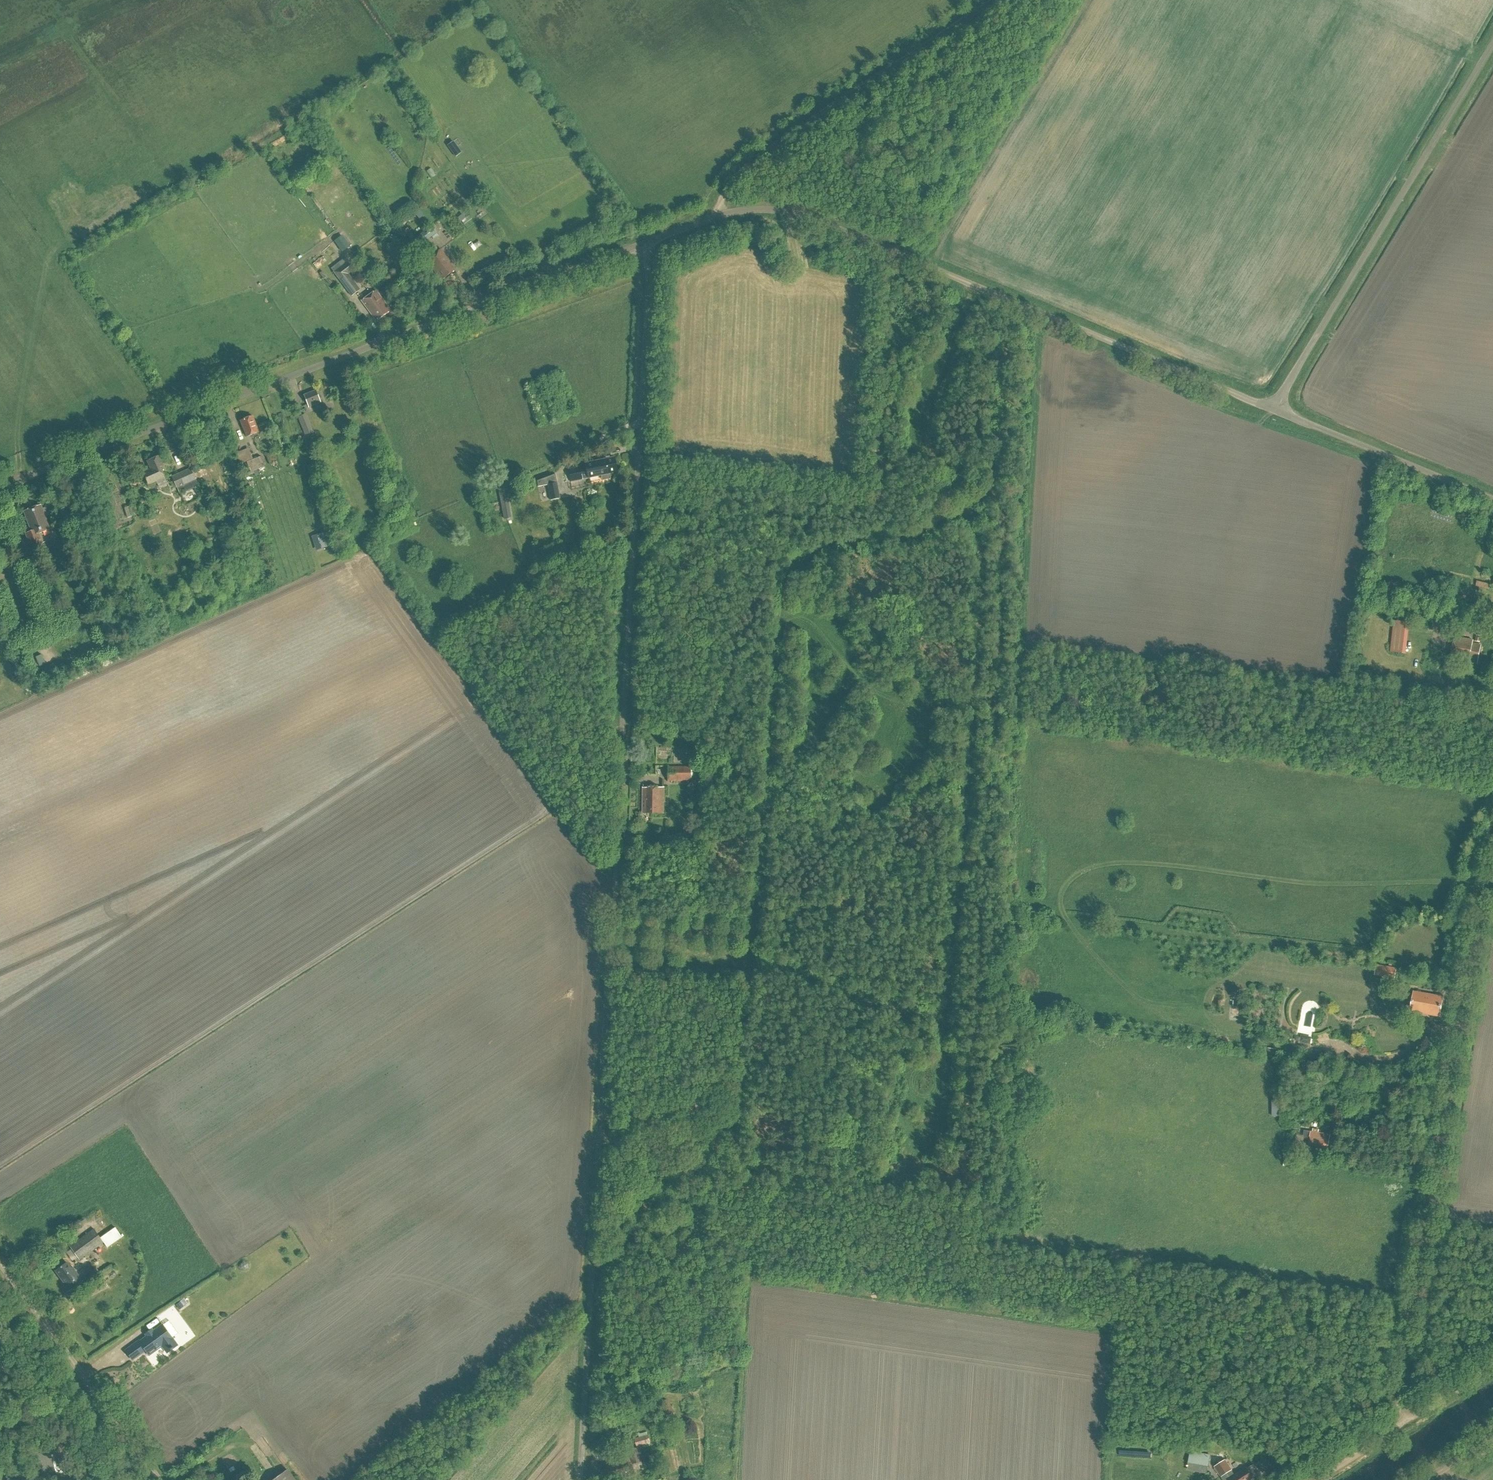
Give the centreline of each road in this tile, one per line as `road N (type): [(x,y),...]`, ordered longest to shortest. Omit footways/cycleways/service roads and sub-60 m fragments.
road 1 (unclassified): [(580,1479),(648,275),(641,245)]
road 2 (unclassified): [(0,487),(641,245)]
road 3 (unclassified): [(641,245),(742,211),(801,215),(1274,411)]
road 4 (unclassified): [(1492,876),(1398,1424)]
road 5 (unclassified): [(1274,411),(1492,46)]
road 6 (track): [(996,0),(754,161),(731,182),(720,215)]
road 7 (unclassified): [(155,1479),(0,1269)]
road 8 (unclassified): [(1274,411),(1492,500)]

